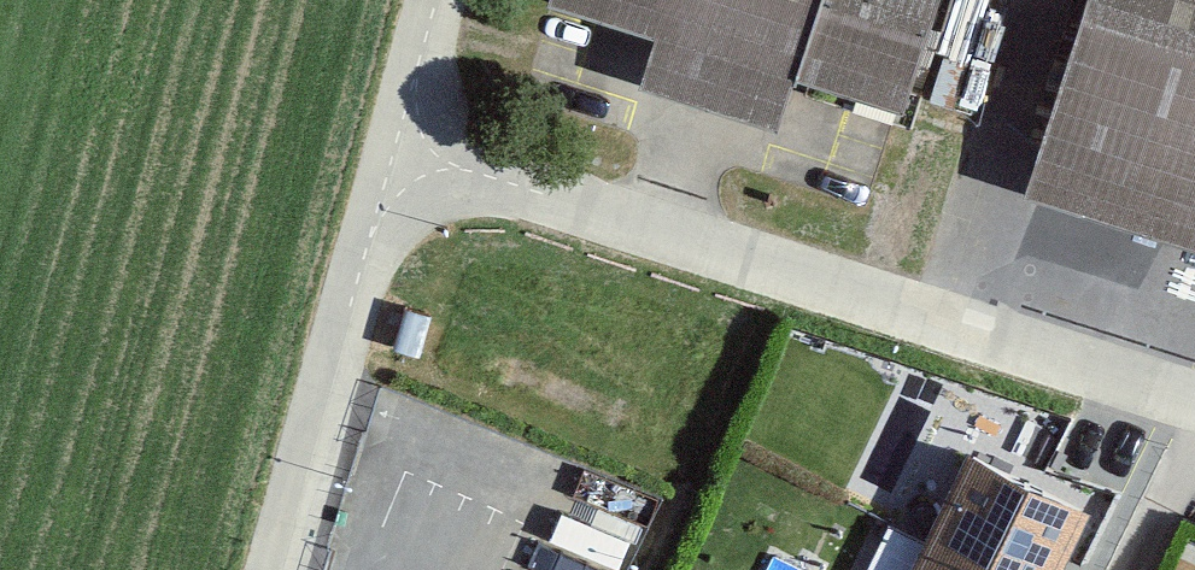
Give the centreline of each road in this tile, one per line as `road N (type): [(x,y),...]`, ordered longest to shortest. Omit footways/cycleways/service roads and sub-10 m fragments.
road 1 (residential): [(382,178),(1194,417)]
road 2 (unclassified): [(382,178),(257,569)]
road 3 (unclassified): [(433,0),(382,178)]
road 4 (residential): [(1194,442),(1134,569)]

